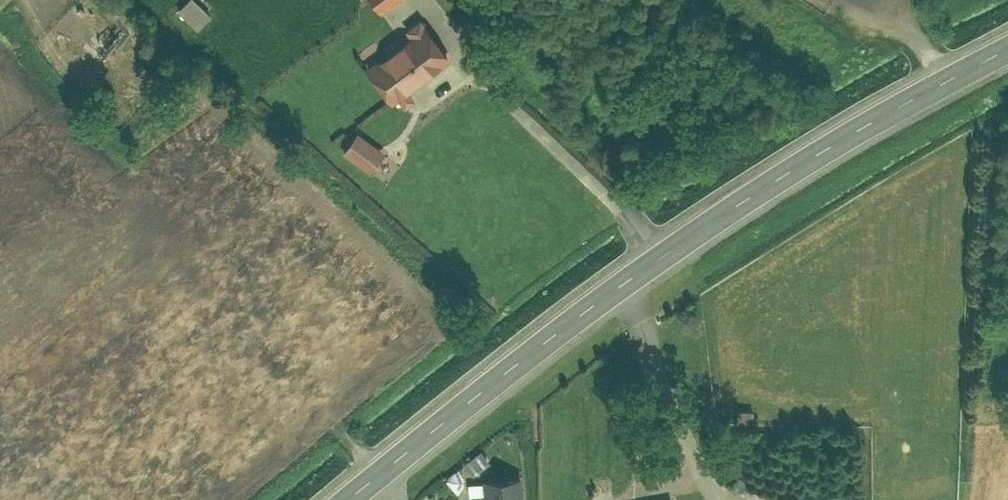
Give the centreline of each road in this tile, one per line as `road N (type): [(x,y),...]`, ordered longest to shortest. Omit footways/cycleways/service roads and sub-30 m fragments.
road 1 (secondary): [(1007,47),(790,170),(659,256),(345,499)]

